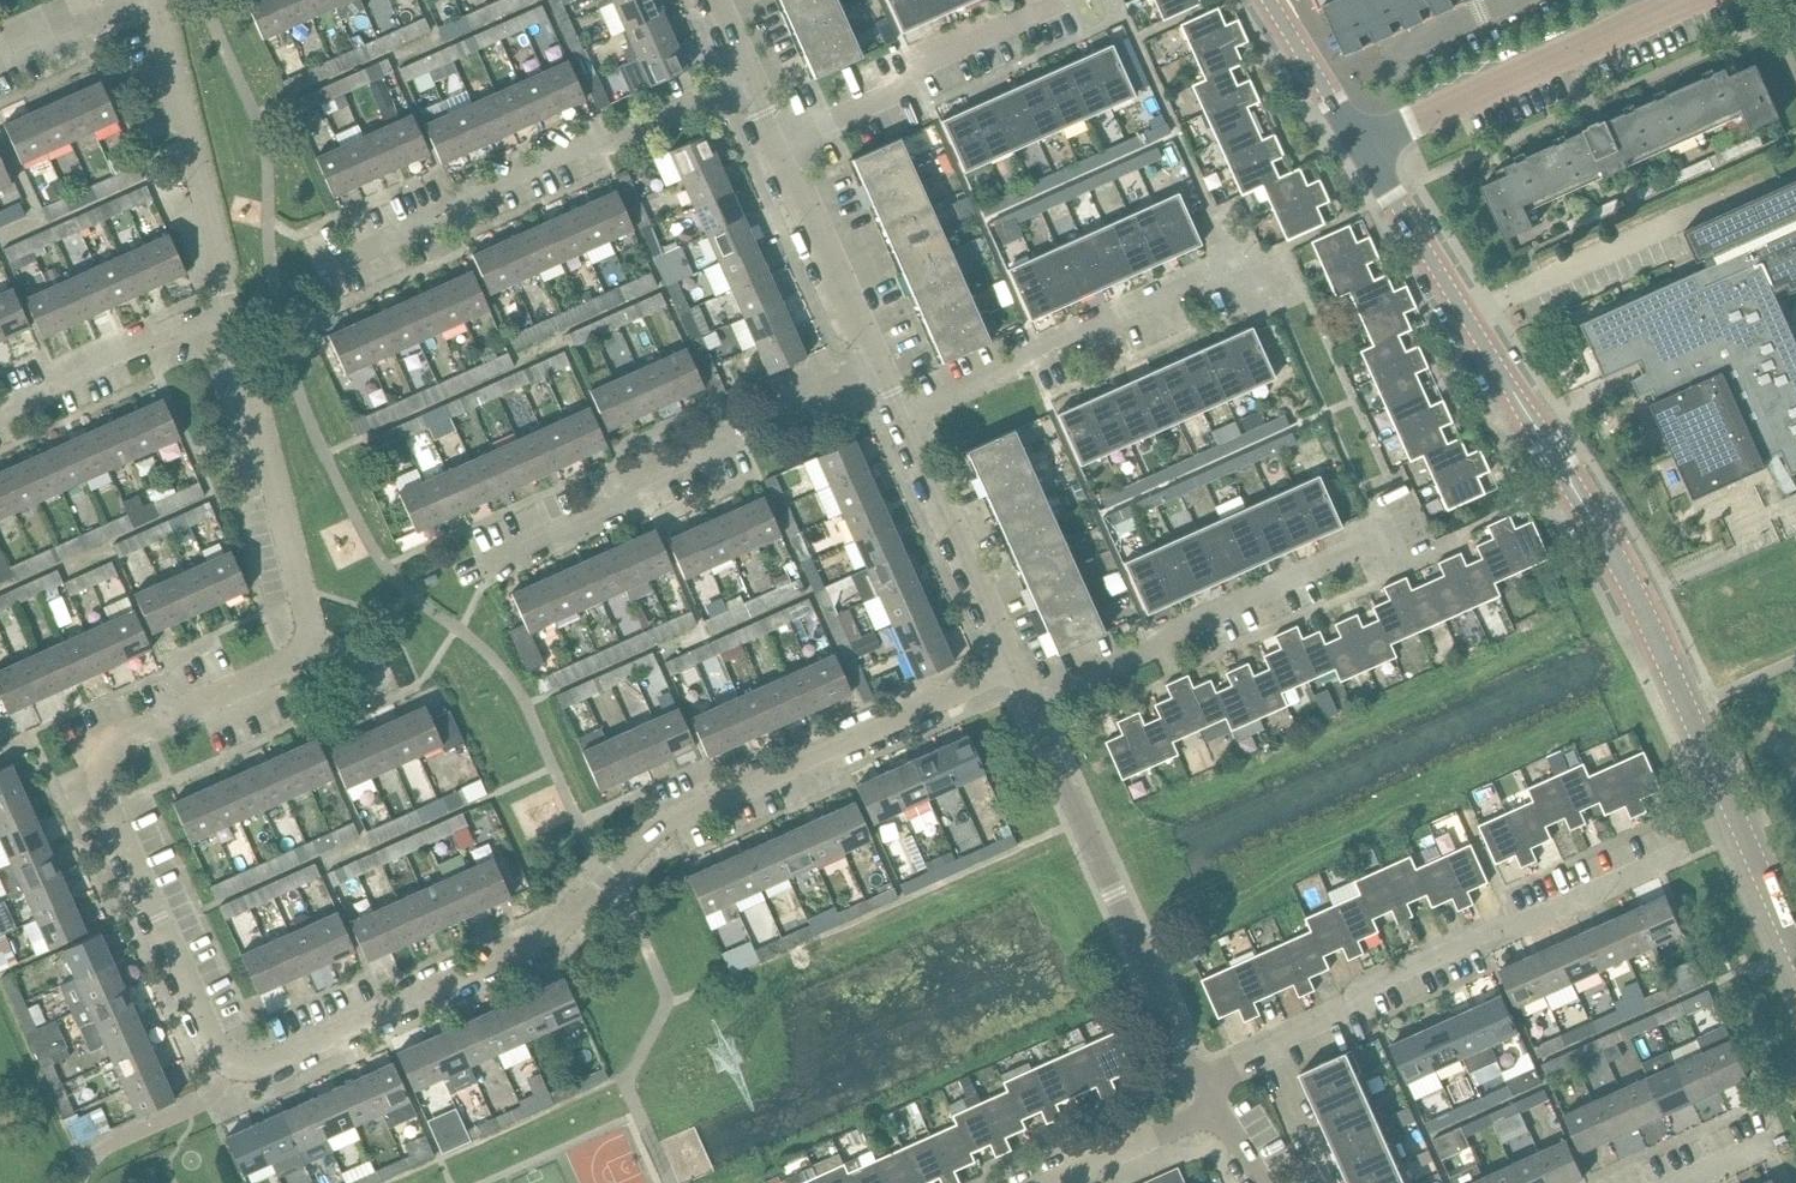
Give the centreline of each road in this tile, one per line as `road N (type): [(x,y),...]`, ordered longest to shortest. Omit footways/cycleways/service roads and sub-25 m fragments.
road 1 (unclassified): [(1795,947),(1637,594),(1351,134)]
road 2 (residential): [(239,1060),(203,1022),(100,771),(113,750),(259,675),(286,649),(296,601),(237,316)]
road 3 (residential): [(239,1060),(269,1065),(551,937),(648,841),(1015,668)]
road 4 (residential): [(1205,1088),(1486,945),(1690,853)]
road 5 (residential): [(320,270),(752,85)]
road 6 (residential): [(495,553),(751,452),(781,414),(881,371)]
road 7 (residential): [(1205,1088),(1028,695)]
road 8 (residential): [(1028,695),(1386,537)]
road 9 (residential): [(901,414),(1254,265)]
road 10 (residential): [(237,316),(158,0)]
road 11 (residential): [(781,149),(914,89),(951,46),(1062,0)]
road 12 (unclassified): [(1351,134),(1635,0)]
road 13 (residential): [(1015,668),(901,414)]
road 14 (residential): [(0,416),(237,316)]
road 15 (residential): [(881,371),(781,149)]
road 16 (residential): [(1047,1182),(1215,1107)]
road 17 (residential): [(0,56),(154,0)]
road 18 (unclassified): [(1351,134),(1262,0)]

